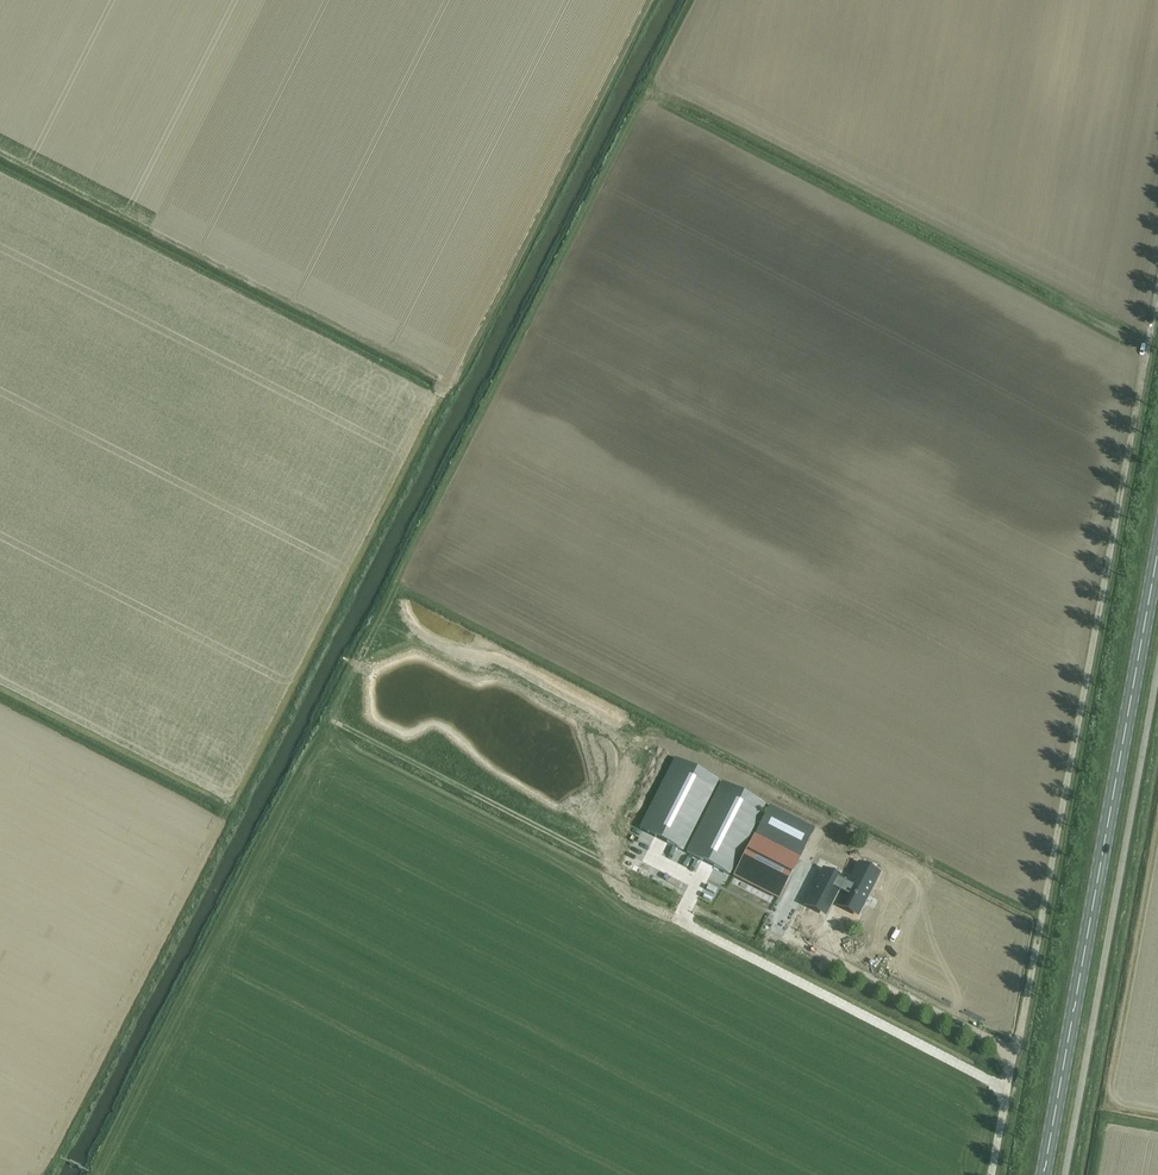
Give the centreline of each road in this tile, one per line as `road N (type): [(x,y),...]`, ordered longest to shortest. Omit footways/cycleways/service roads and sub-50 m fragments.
road 1 (primary): [(1043,1174),(1157,550)]
road 2 (unclassified): [(992,1174),(1009,1055)]

